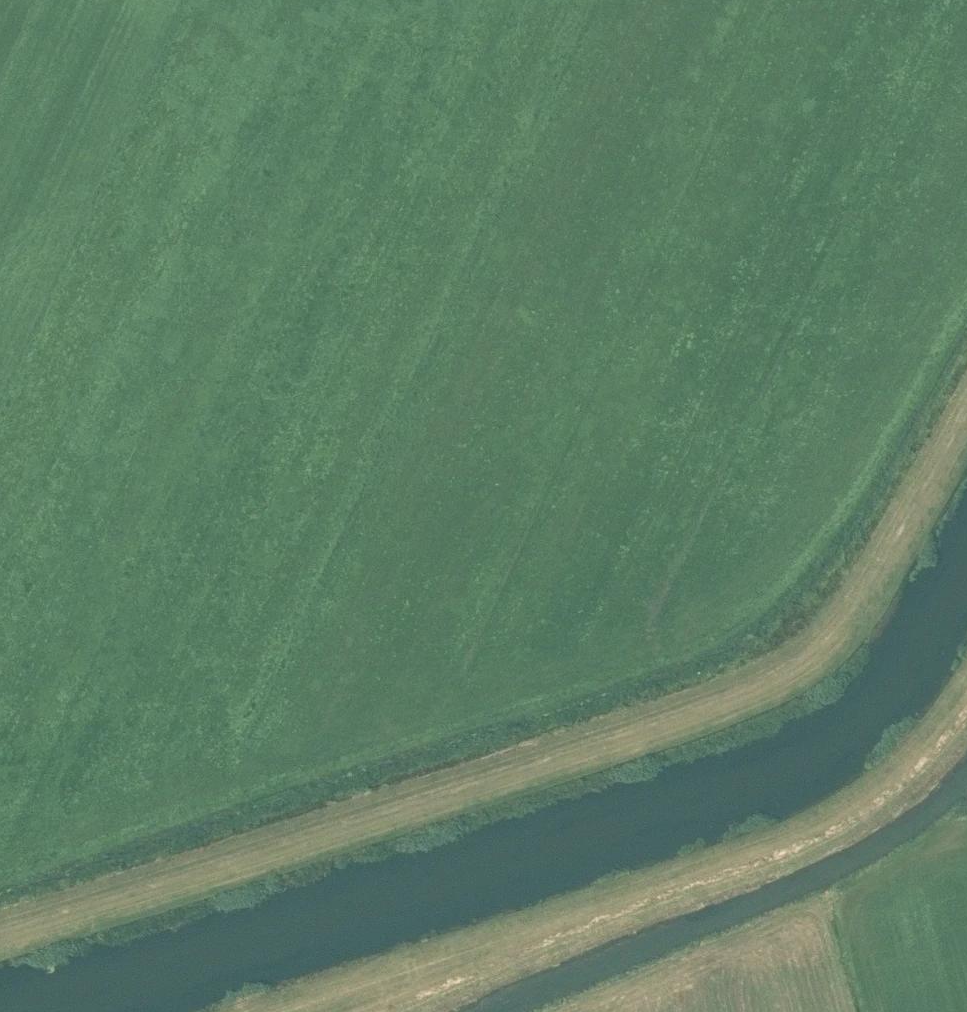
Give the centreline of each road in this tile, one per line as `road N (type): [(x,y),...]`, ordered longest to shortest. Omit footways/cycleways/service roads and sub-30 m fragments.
road 1 (track): [(966,435),(863,602),(805,661),(743,697),(0,942)]
road 2 (track): [(966,713),(903,782),(793,842),(314,1011)]

